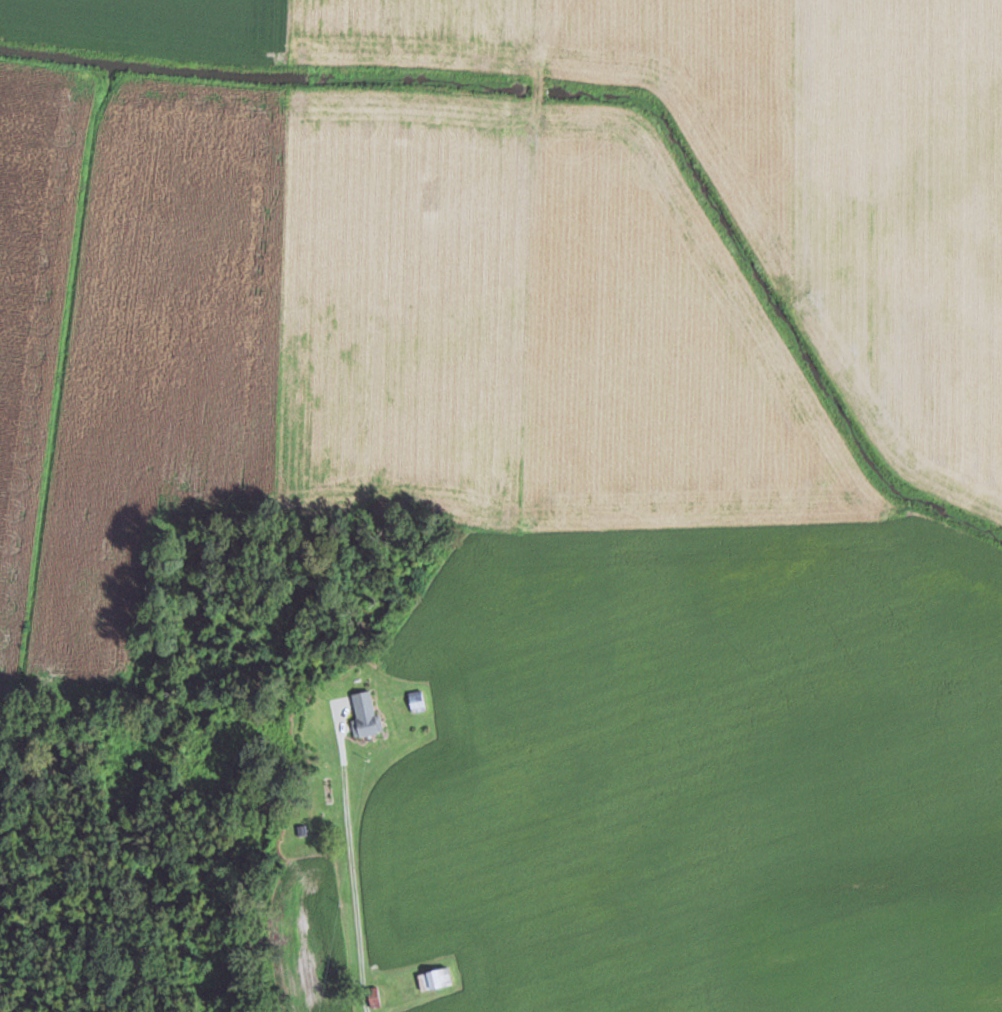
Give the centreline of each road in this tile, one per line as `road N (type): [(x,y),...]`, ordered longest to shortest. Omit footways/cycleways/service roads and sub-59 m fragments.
road 1 (residential): [(416,1011),(365,684)]

